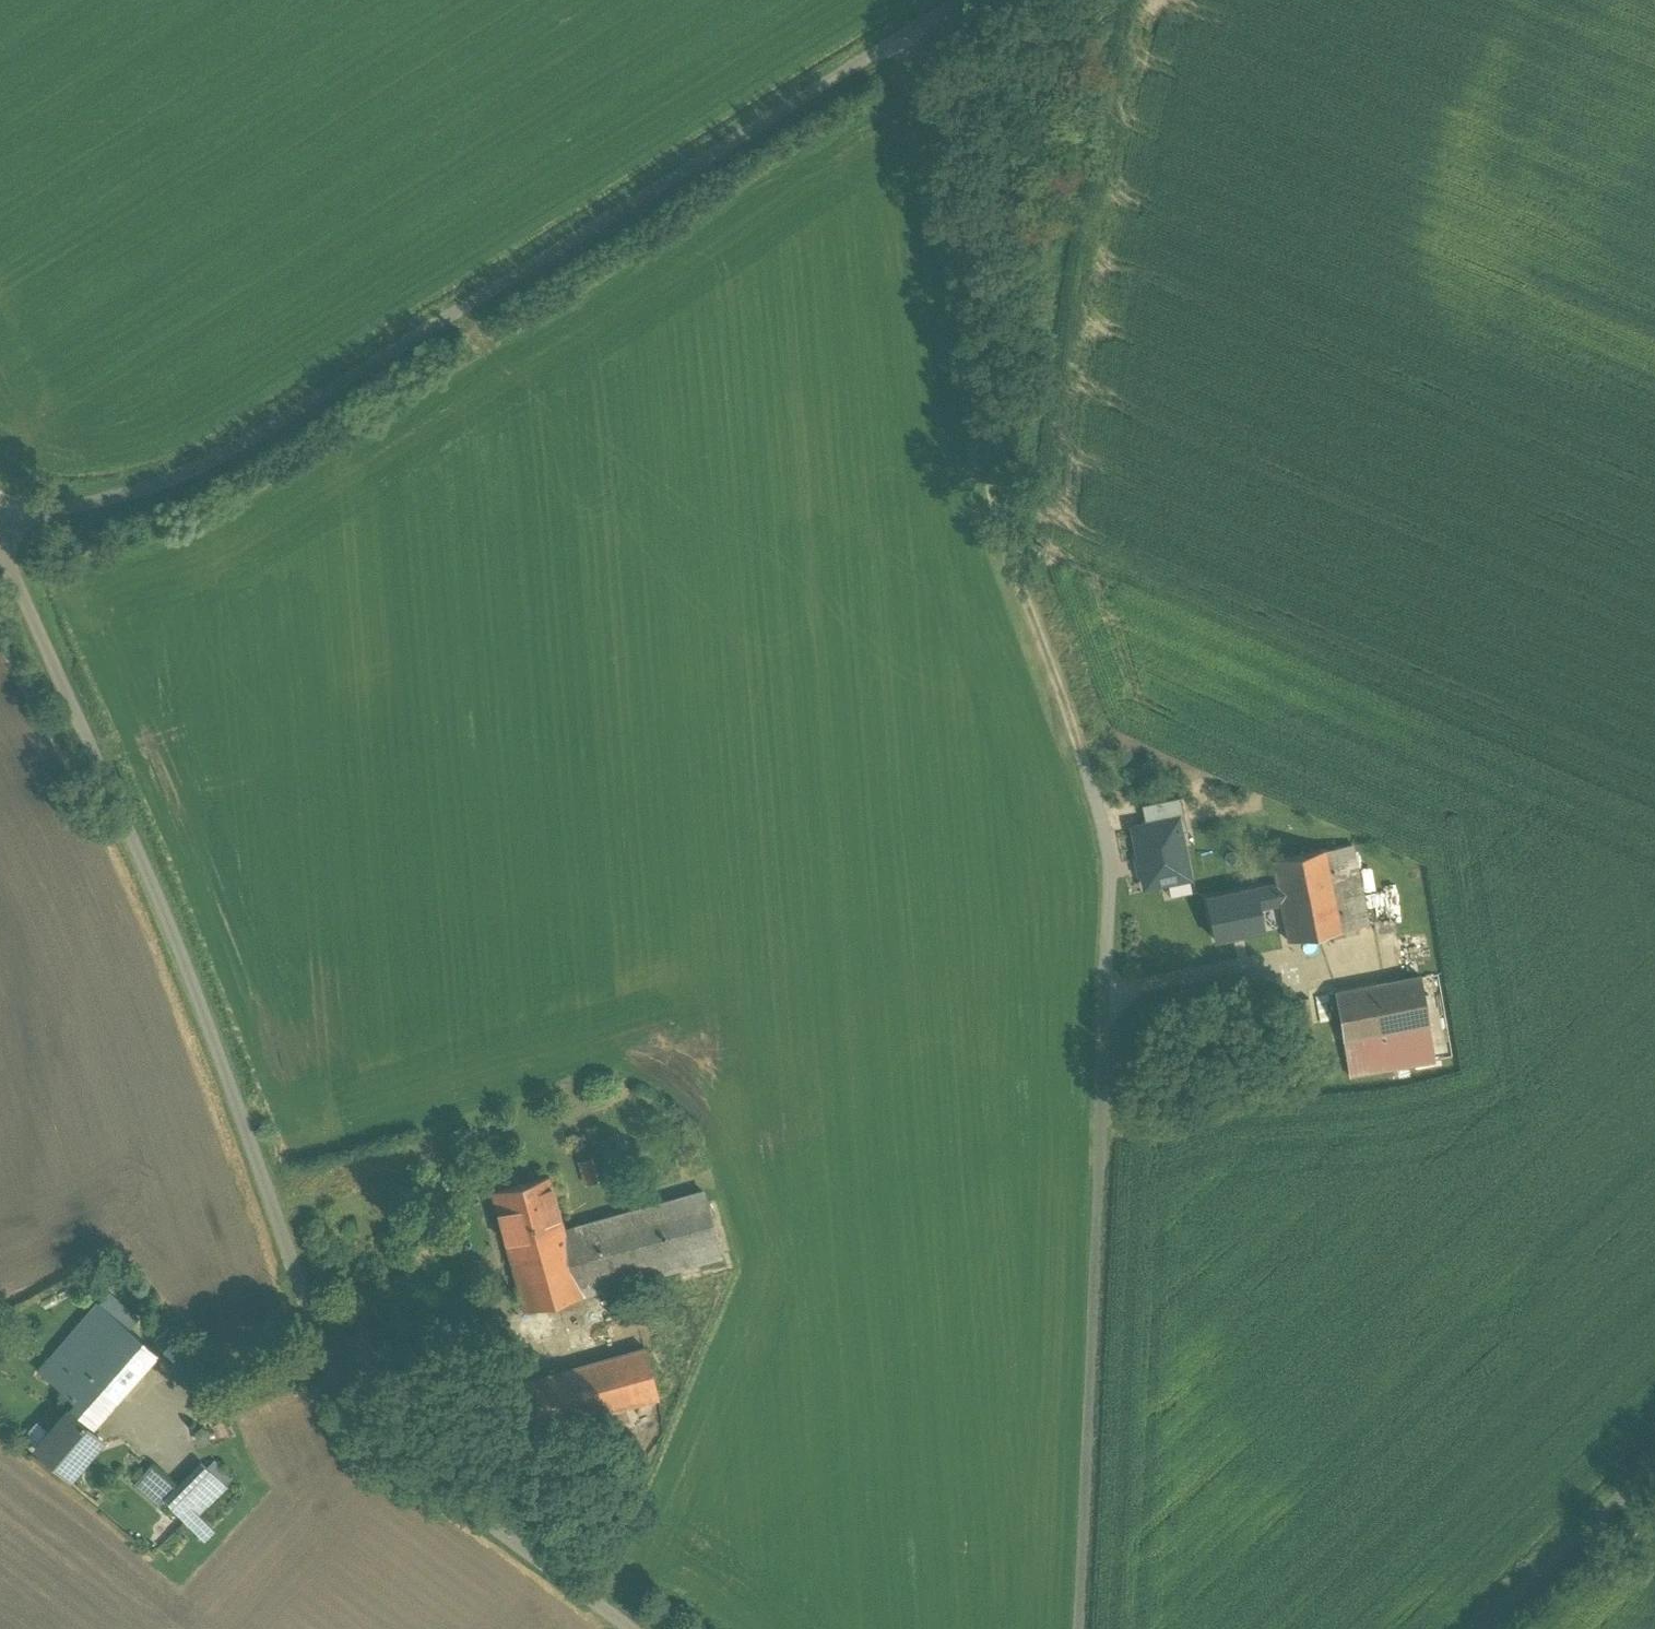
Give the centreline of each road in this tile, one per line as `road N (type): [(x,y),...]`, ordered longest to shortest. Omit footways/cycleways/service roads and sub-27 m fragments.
road 1 (unclassified): [(627,1628),(427,1477),(347,1390),(181,959),(0,539)]
road 2 (unclassified): [(971,0),(232,453),(143,492),(0,516)]
road 3 (track): [(919,36),(1004,530),(1097,801),(1108,953)]
road 4 (unclassified): [(1077,1628),(1108,953)]
road 5 (unclassified): [(1654,1465),(1479,1628)]

